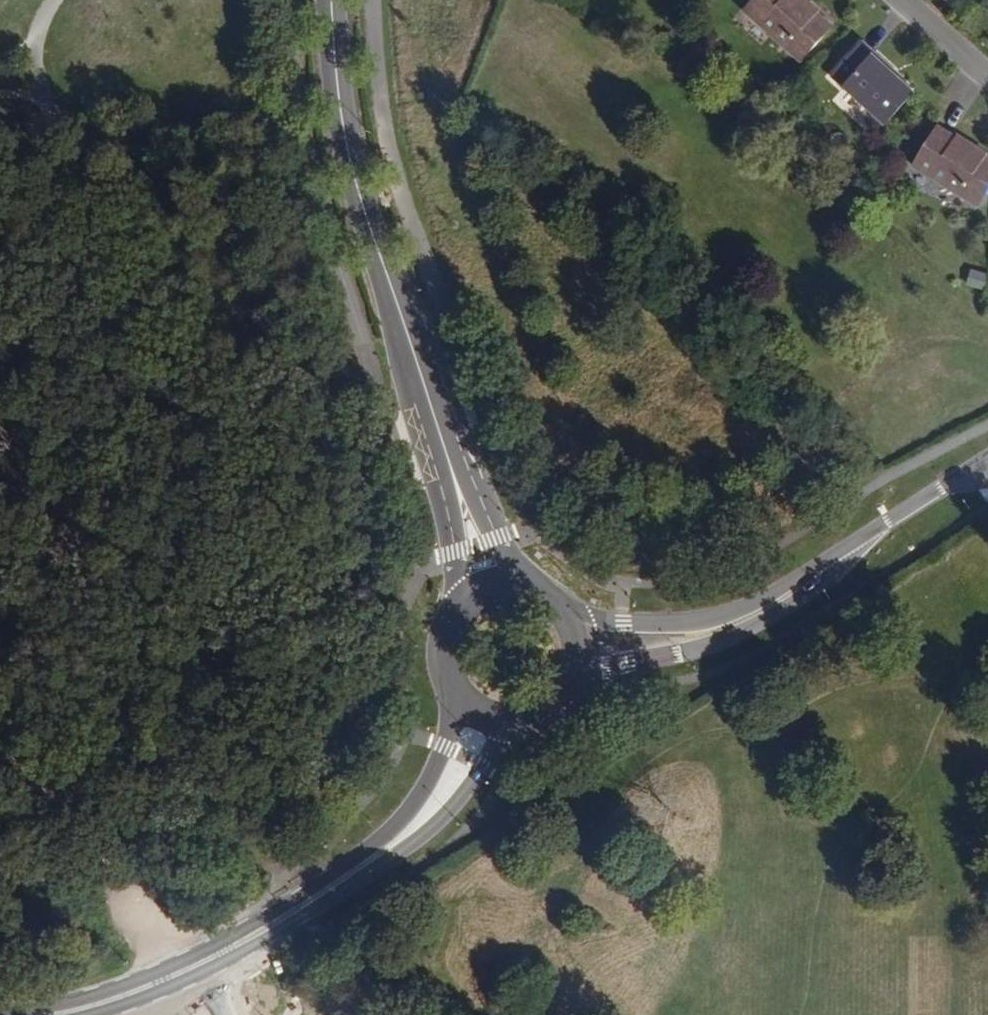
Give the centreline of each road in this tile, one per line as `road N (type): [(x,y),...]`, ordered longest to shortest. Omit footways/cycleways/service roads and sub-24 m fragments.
road 1 (secondary): [(324,0),(330,114),(417,389)]
road 2 (tertiary): [(987,467),(756,613)]
road 3 (secondary): [(333,887),(431,827),(522,725)]
road 4 (secondary): [(543,584),(508,560),(417,389)]
road 5 (track): [(147,908),(138,876),(110,834),(0,733)]
road 6 (secondary): [(455,697),(422,791),(333,887)]
road 7 (secondary): [(333,887),(255,940),(134,991)]
road 8 (secondary): [(417,389),(416,414),(466,595)]
road 9 (tertiary): [(581,683),(625,662),(701,644),(756,613)]
road 10 (tertiary): [(756,613),(623,626),(577,614)]

